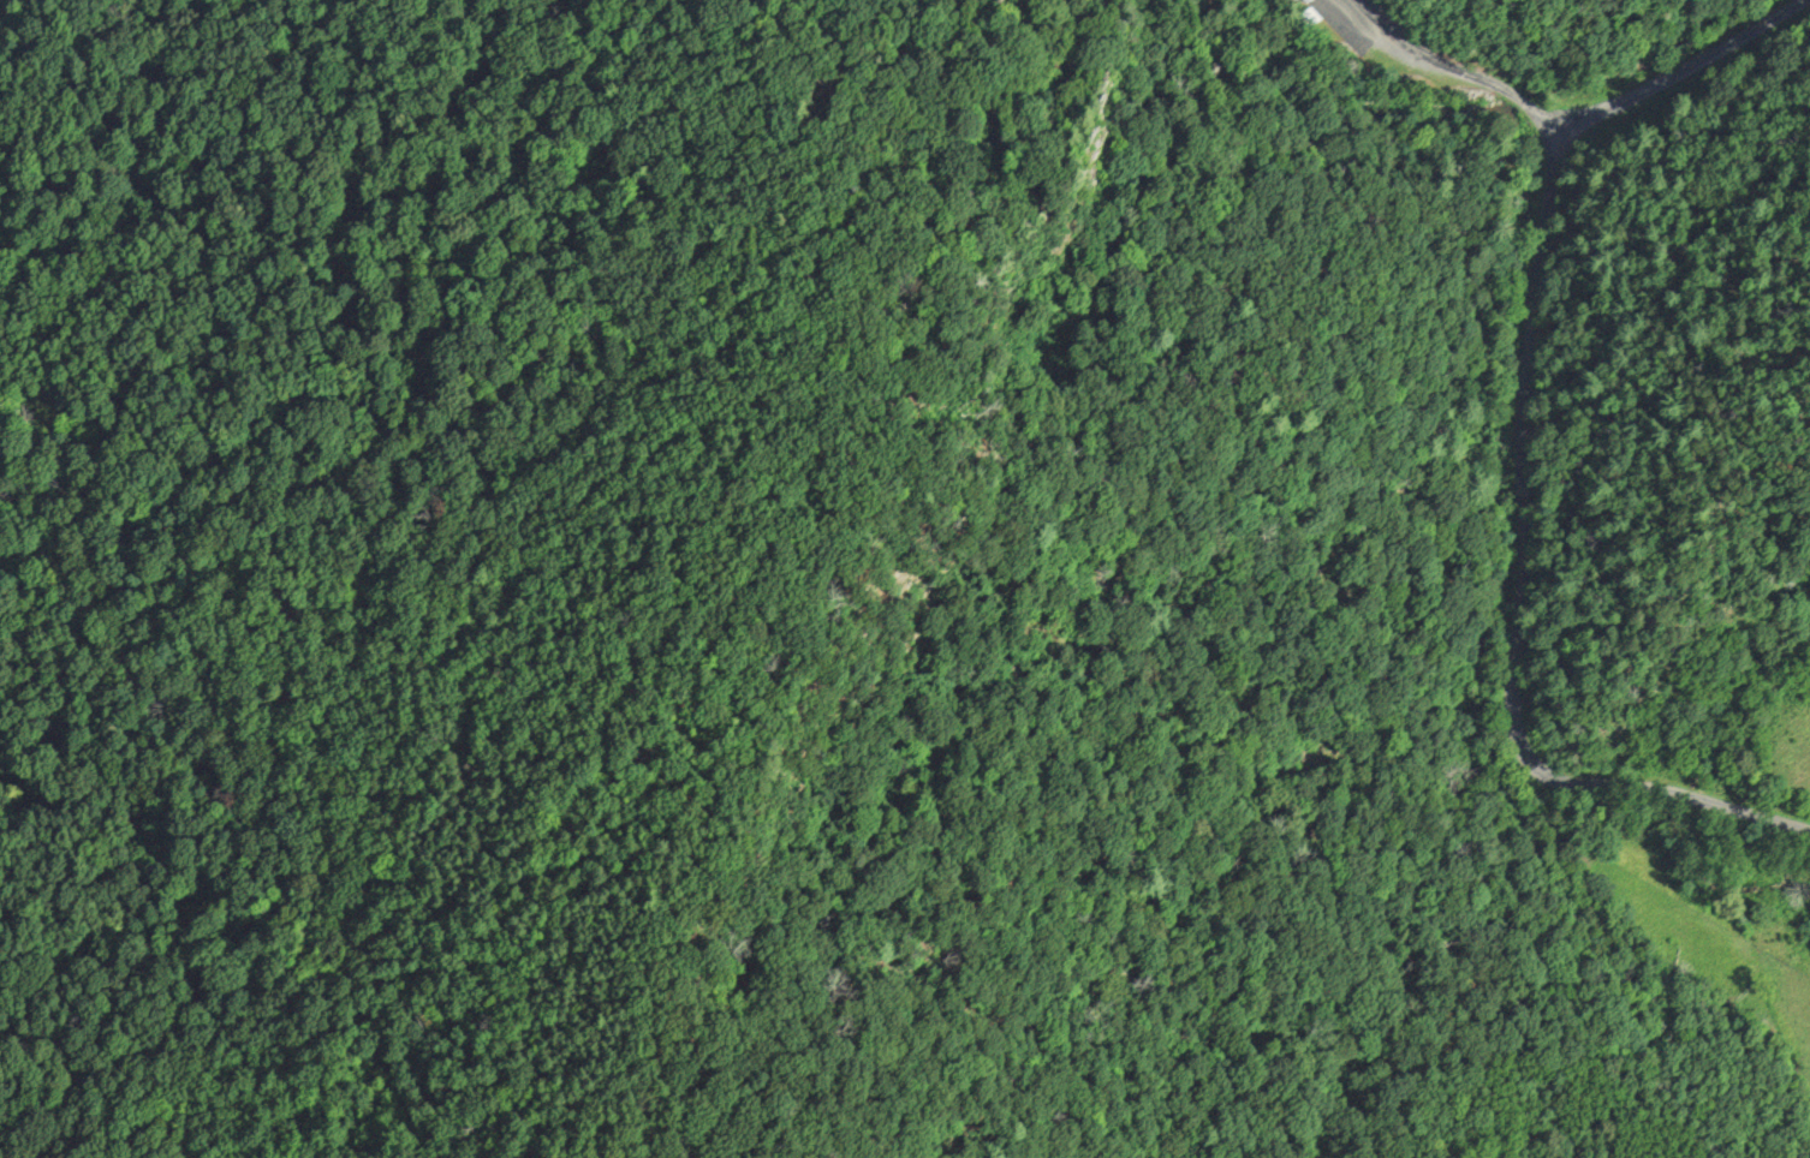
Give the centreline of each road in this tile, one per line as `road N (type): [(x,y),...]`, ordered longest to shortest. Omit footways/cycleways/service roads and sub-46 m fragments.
road 1 (tertiary): [(1809,822),(1666,784),(1567,784),(1529,746),(1516,715),(1511,685),(1531,339),(1559,178),(1559,132)]
road 2 (residential): [(1559,132),(1739,38),(1792,0)]
road 3 (tertiary): [(1559,132),(1422,52),(1359,0)]

